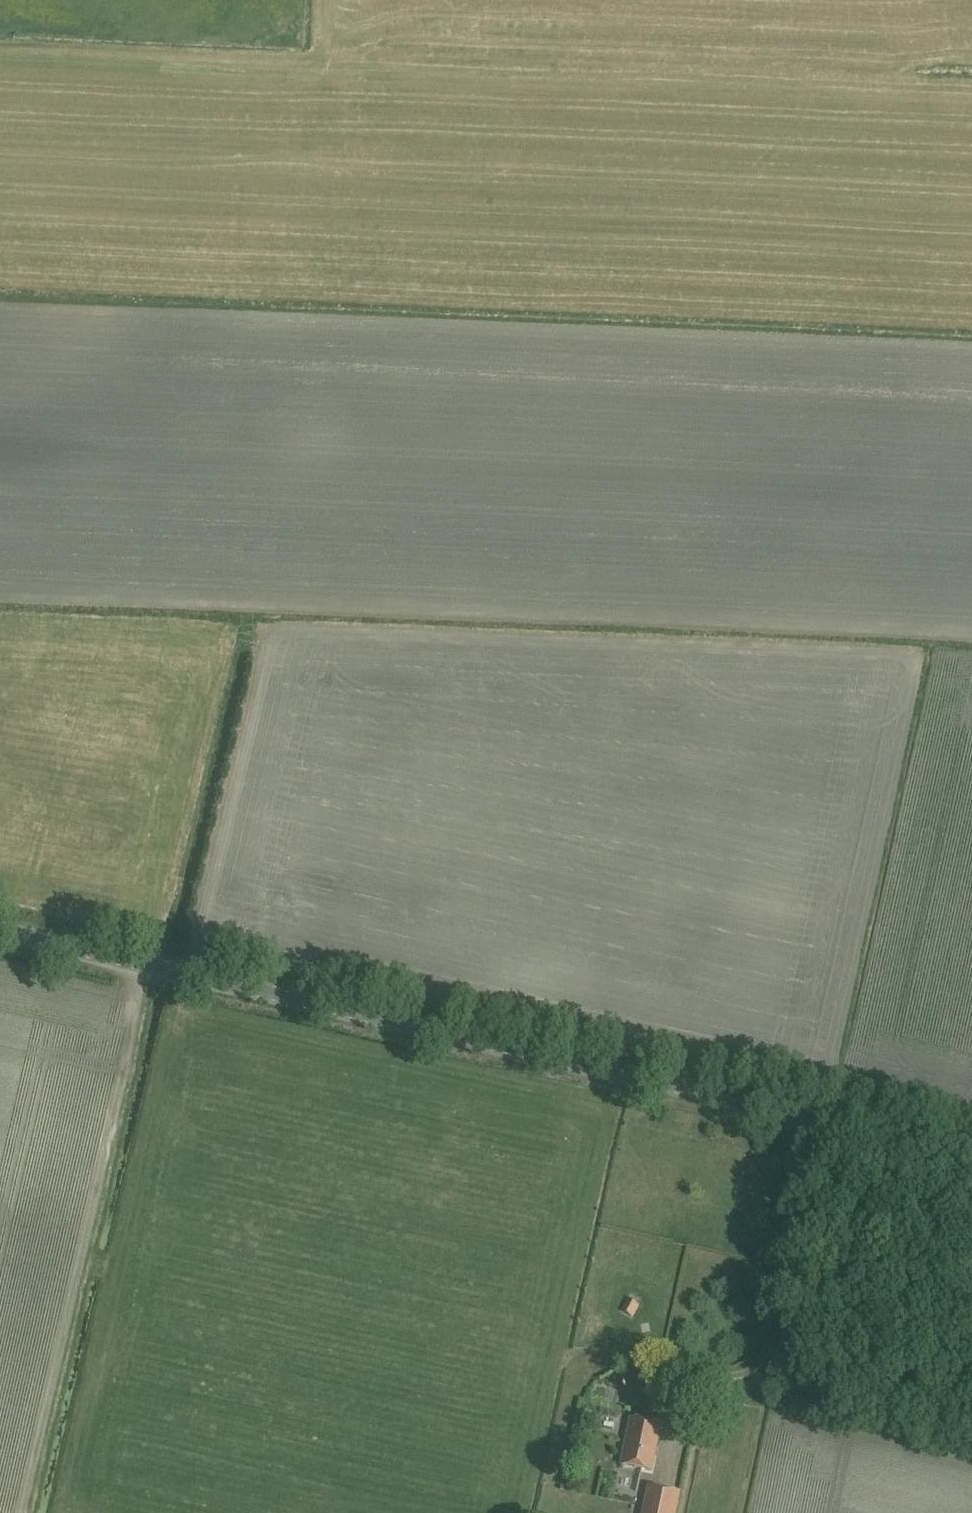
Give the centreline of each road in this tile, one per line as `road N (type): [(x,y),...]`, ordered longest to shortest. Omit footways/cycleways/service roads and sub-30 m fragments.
road 1 (tertiary): [(971,1154),(0,930)]
road 2 (track): [(141,962),(26,1512)]

